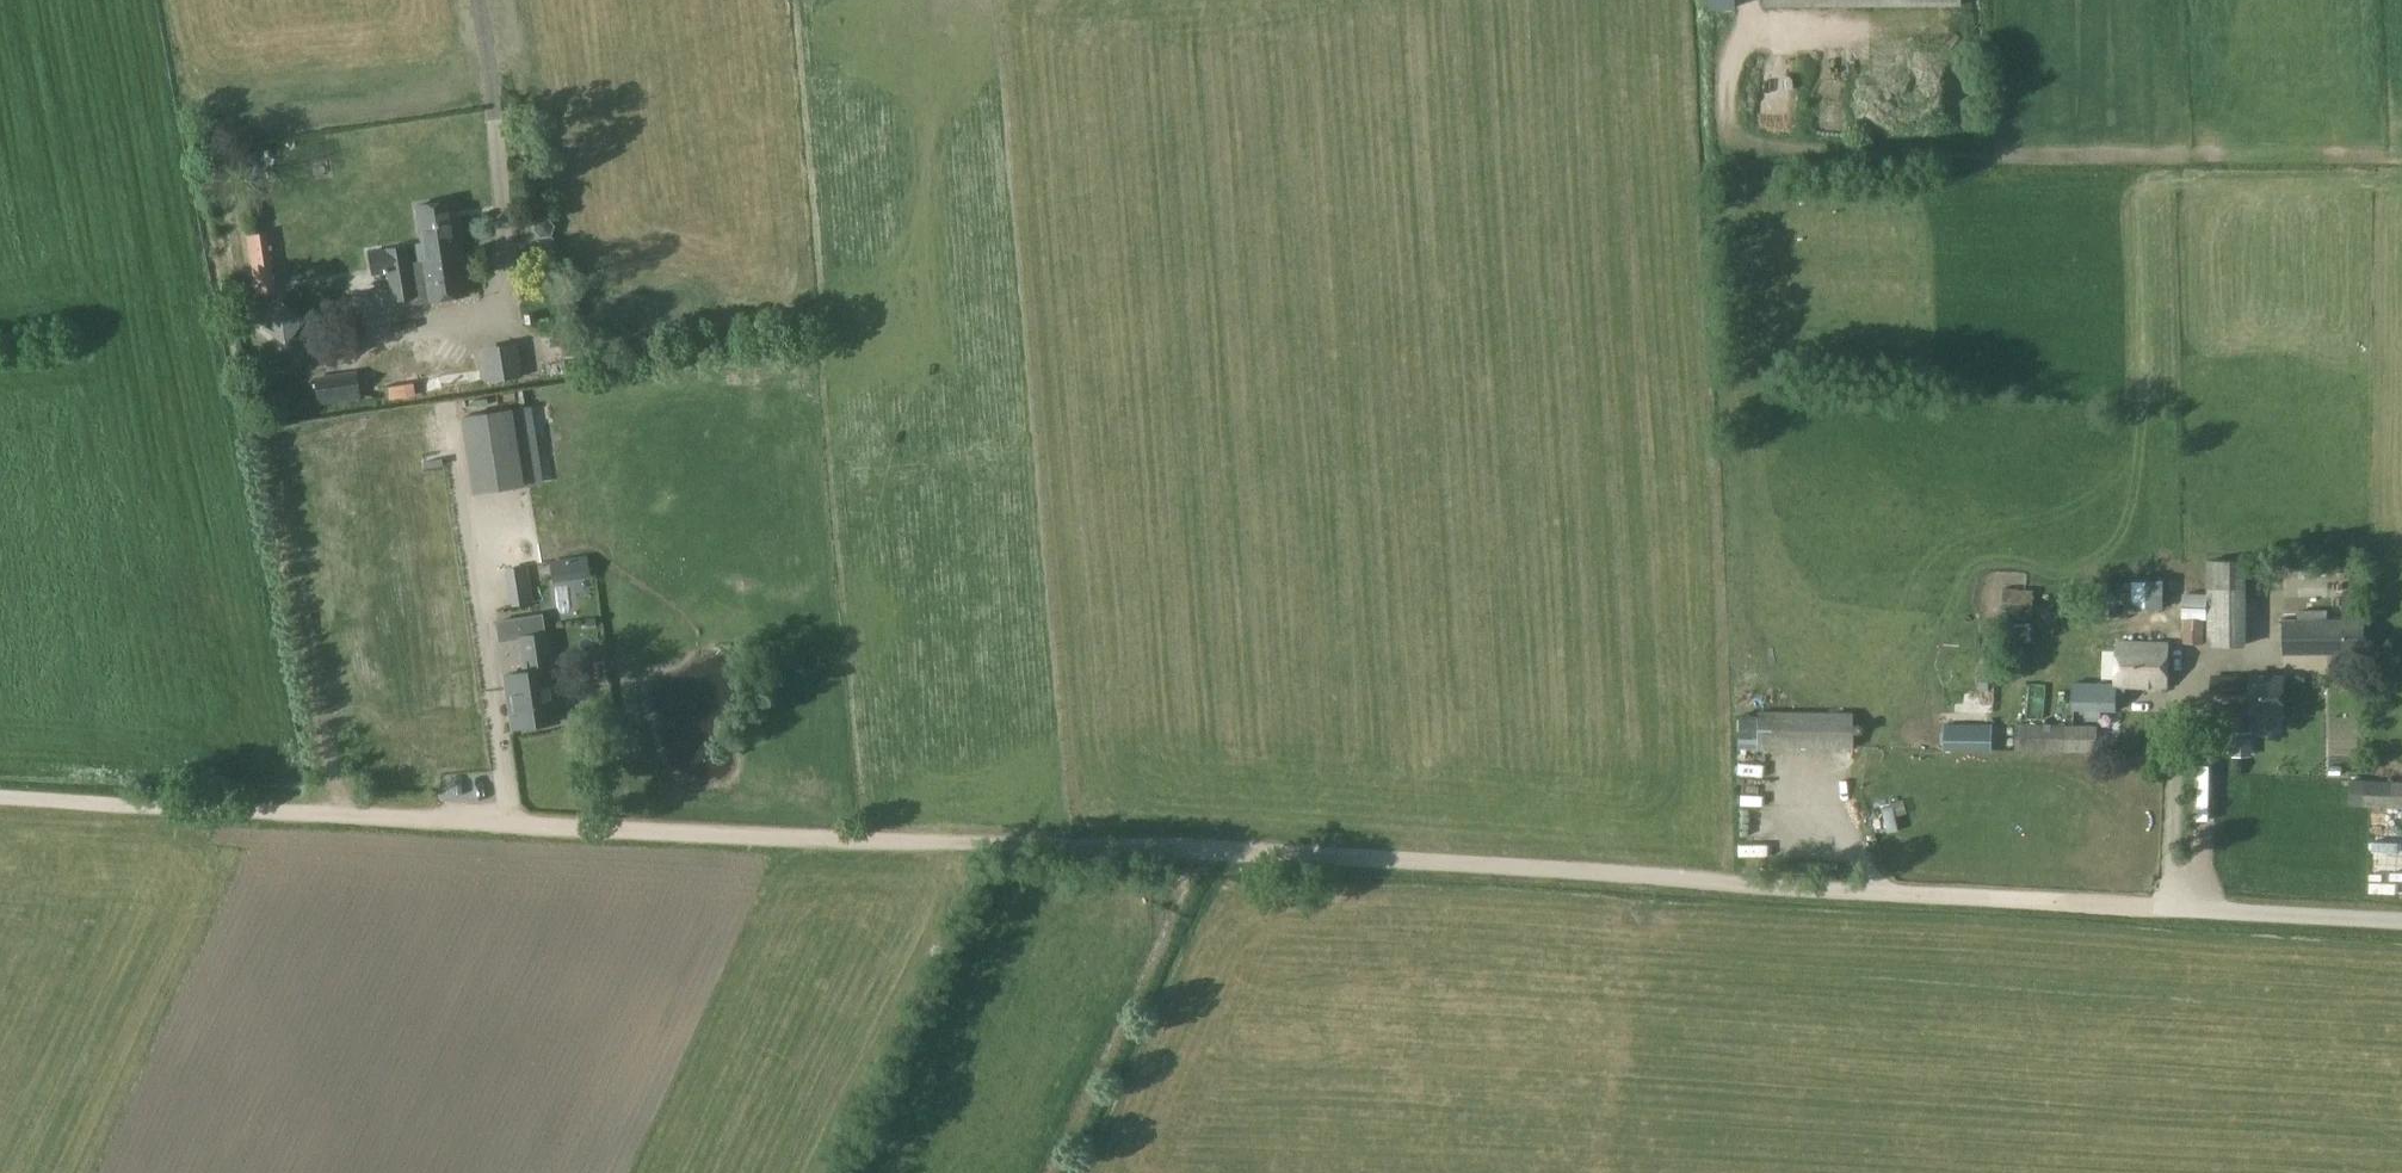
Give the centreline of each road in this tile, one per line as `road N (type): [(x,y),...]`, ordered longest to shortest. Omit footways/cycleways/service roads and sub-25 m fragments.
road 1 (unclassified): [(2401,924),(1202,848),(0,800)]
road 2 (track): [(1202,848),(1046,1172)]

